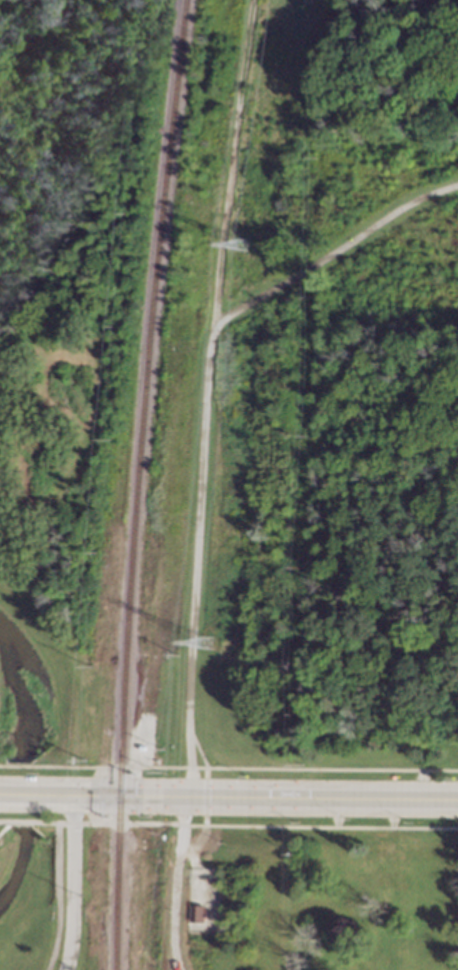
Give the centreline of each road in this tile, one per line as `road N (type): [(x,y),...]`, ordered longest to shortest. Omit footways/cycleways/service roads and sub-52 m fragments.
road 1 (tertiary): [(457,797),(0,794)]

